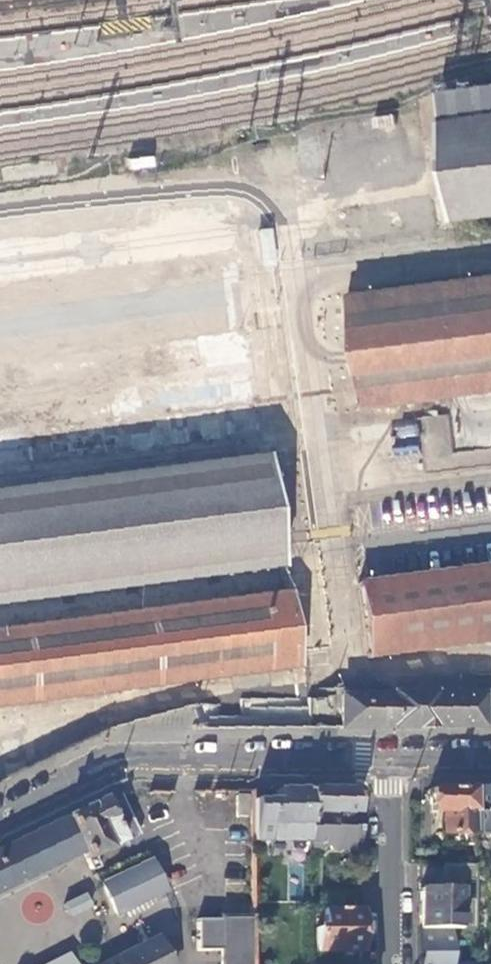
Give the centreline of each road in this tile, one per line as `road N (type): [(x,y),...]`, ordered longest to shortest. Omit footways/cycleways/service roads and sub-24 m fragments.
road 1 (residential): [(386,758),(120,760),(0,818)]
road 2 (residential): [(392,963),(386,758)]

